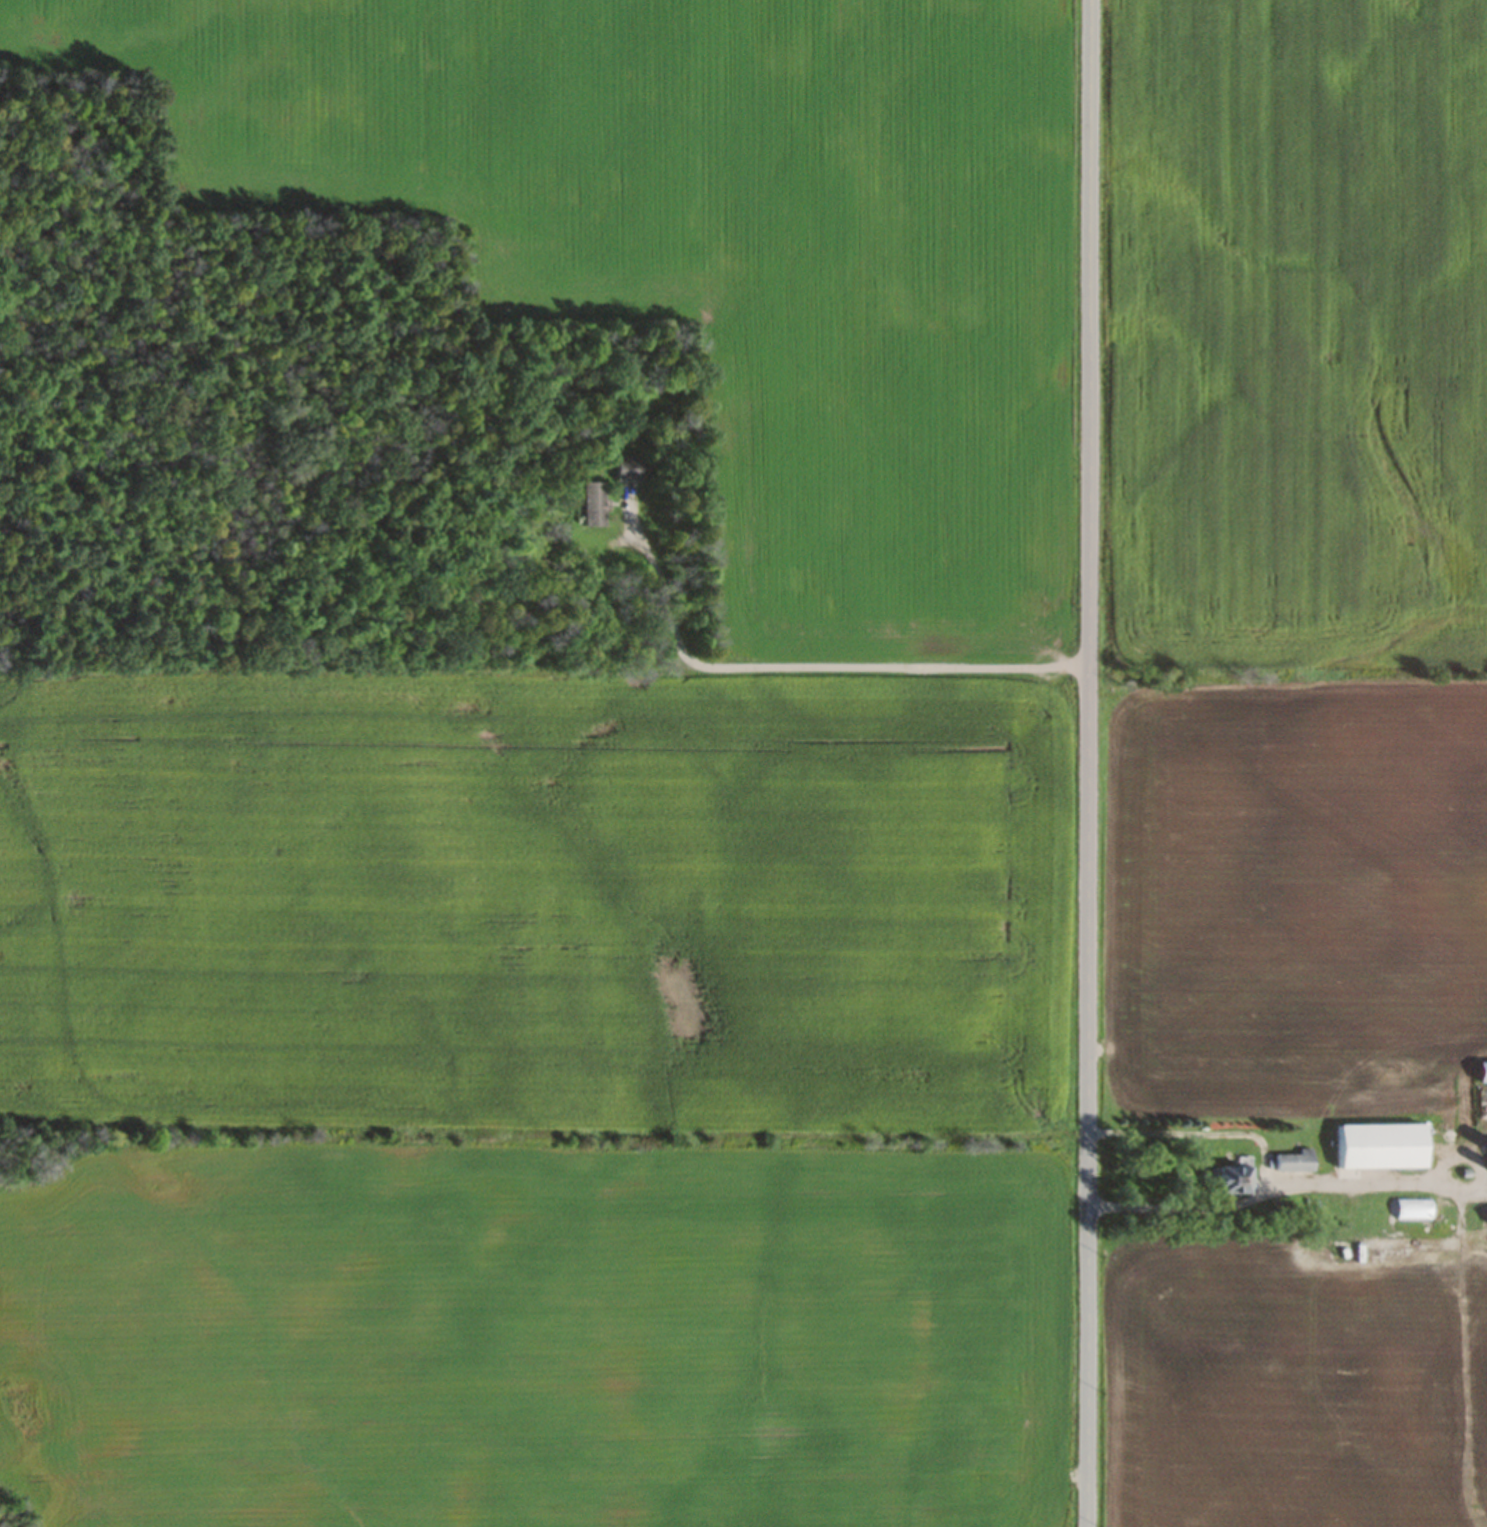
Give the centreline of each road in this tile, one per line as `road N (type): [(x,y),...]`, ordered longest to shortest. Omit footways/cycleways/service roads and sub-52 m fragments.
road 1 (secondary): [(1091,0),(1091,1526)]

